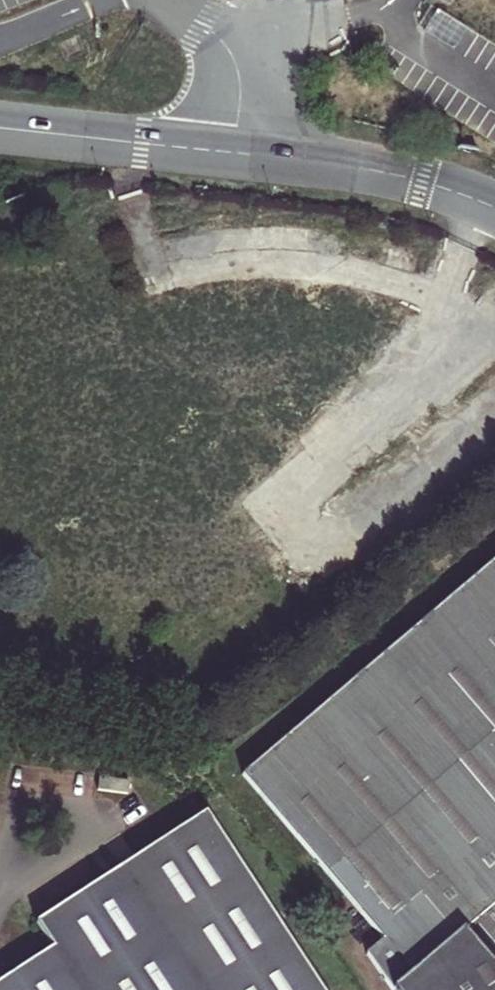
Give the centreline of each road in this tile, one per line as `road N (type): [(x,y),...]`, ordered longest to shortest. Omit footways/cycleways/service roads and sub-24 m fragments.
road 1 (unclassified): [(0,126),(323,164),(440,187),(494,208)]

